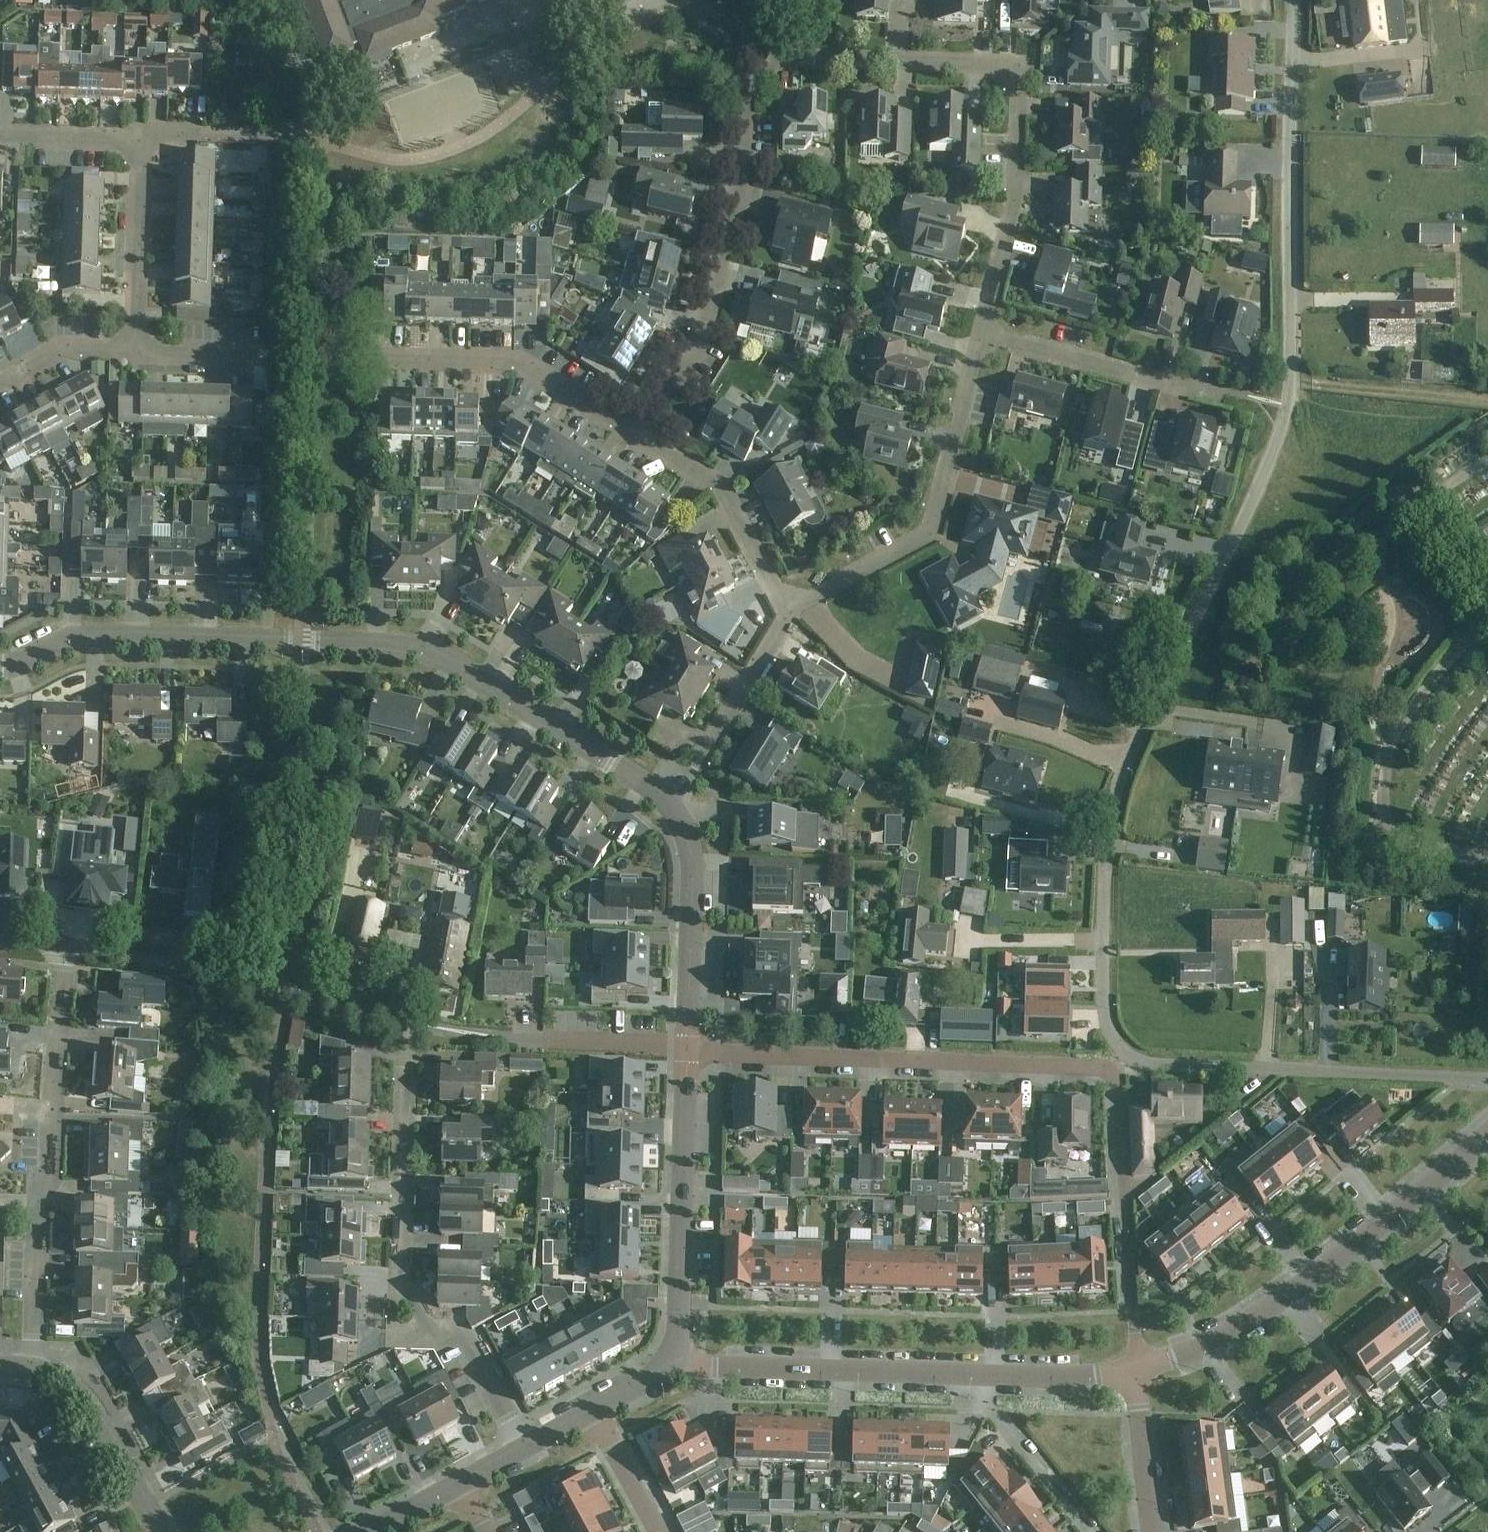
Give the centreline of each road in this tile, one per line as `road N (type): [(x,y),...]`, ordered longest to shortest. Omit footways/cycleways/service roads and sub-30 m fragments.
road 1 (residential): [(1141,1066),(1103,1023),(1105,852),(1115,803),(1288,406),(1288,0)]
road 2 (residential): [(978,338),(1007,221),(1012,83),(997,66),(780,61),(749,93),(741,183),(698,337),(638,438)]
road 3 (residential): [(672,804),(419,648),(93,634),(0,669)]
road 4 (residential): [(134,349),(507,364),(553,382),(638,438)]
road 5 (residential): [(527,1447),(457,1336),(417,1313),(398,1287),(411,1025)]
road 6 (residential): [(1117,1070),(687,1048)]
road 7 (residential): [(29,1372),(38,1157),(66,945)]
road 8 (residential): [(1136,1367),(1178,1357),(1307,1282),(1487,1132)]
road 9 (residential): [(780,619),(932,531),(978,338)]
road 10 (residential): [(411,1025),(289,989),(66,945)]
road 11 (residential): [(1141,1066),(1487,1079)]
road 12 (residential): [(675,1363),(687,1048)]
road 13 (residential): [(675,1363),(986,1375)]
road 14 (residential): [(1136,1367),(1117,1070)]
road 15 (residential): [(687,1048),(411,1025)]
road 16 (residential): [(978,338),(1213,398),(1227,391)]
road 17 (residential): [(687,1048),(691,867),(672,804)]
road 18 (residential): [(638,438),(723,500),(780,619)]
road 19 (residential): [(672,804),(780,619)]
road 20 (residential): [(29,1372),(85,1396),(155,1531)]
road 21 (residential): [(134,349),(140,144)]
road 22 (track): [(1487,402),(1290,380)]
road 23 (residential): [(1087,1531),(988,1412),(986,1375)]
road 24 (residential): [(1150,1531),(1136,1367)]
road 25 (residential): [(986,1375),(1095,1376),(1136,1367)]
road 26 (residential): [(140,144),(0,138)]
road 27 (residential): [(0,378),(64,350),(134,349)]
road 28 (residential): [(589,1412),(654,1531)]

